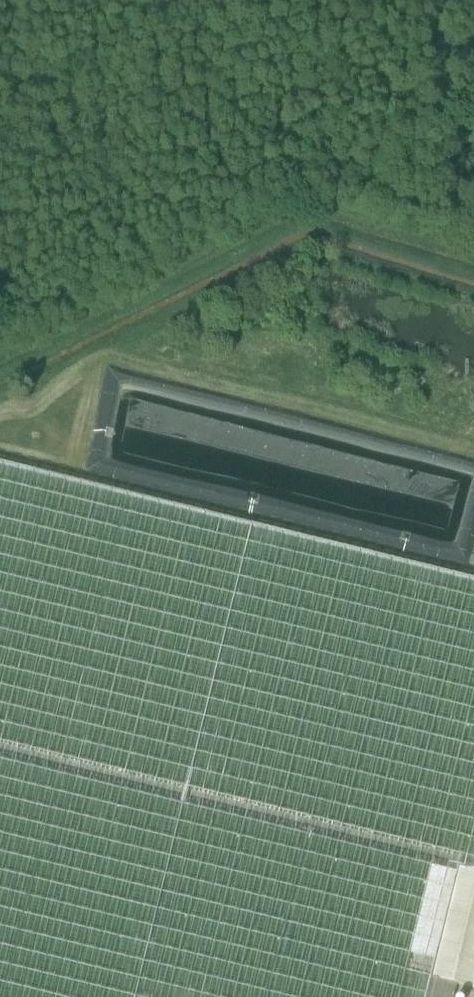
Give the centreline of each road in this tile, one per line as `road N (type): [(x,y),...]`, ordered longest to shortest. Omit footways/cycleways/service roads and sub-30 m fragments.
road 1 (track): [(0,359),(286,215),(324,214),(473,260)]

